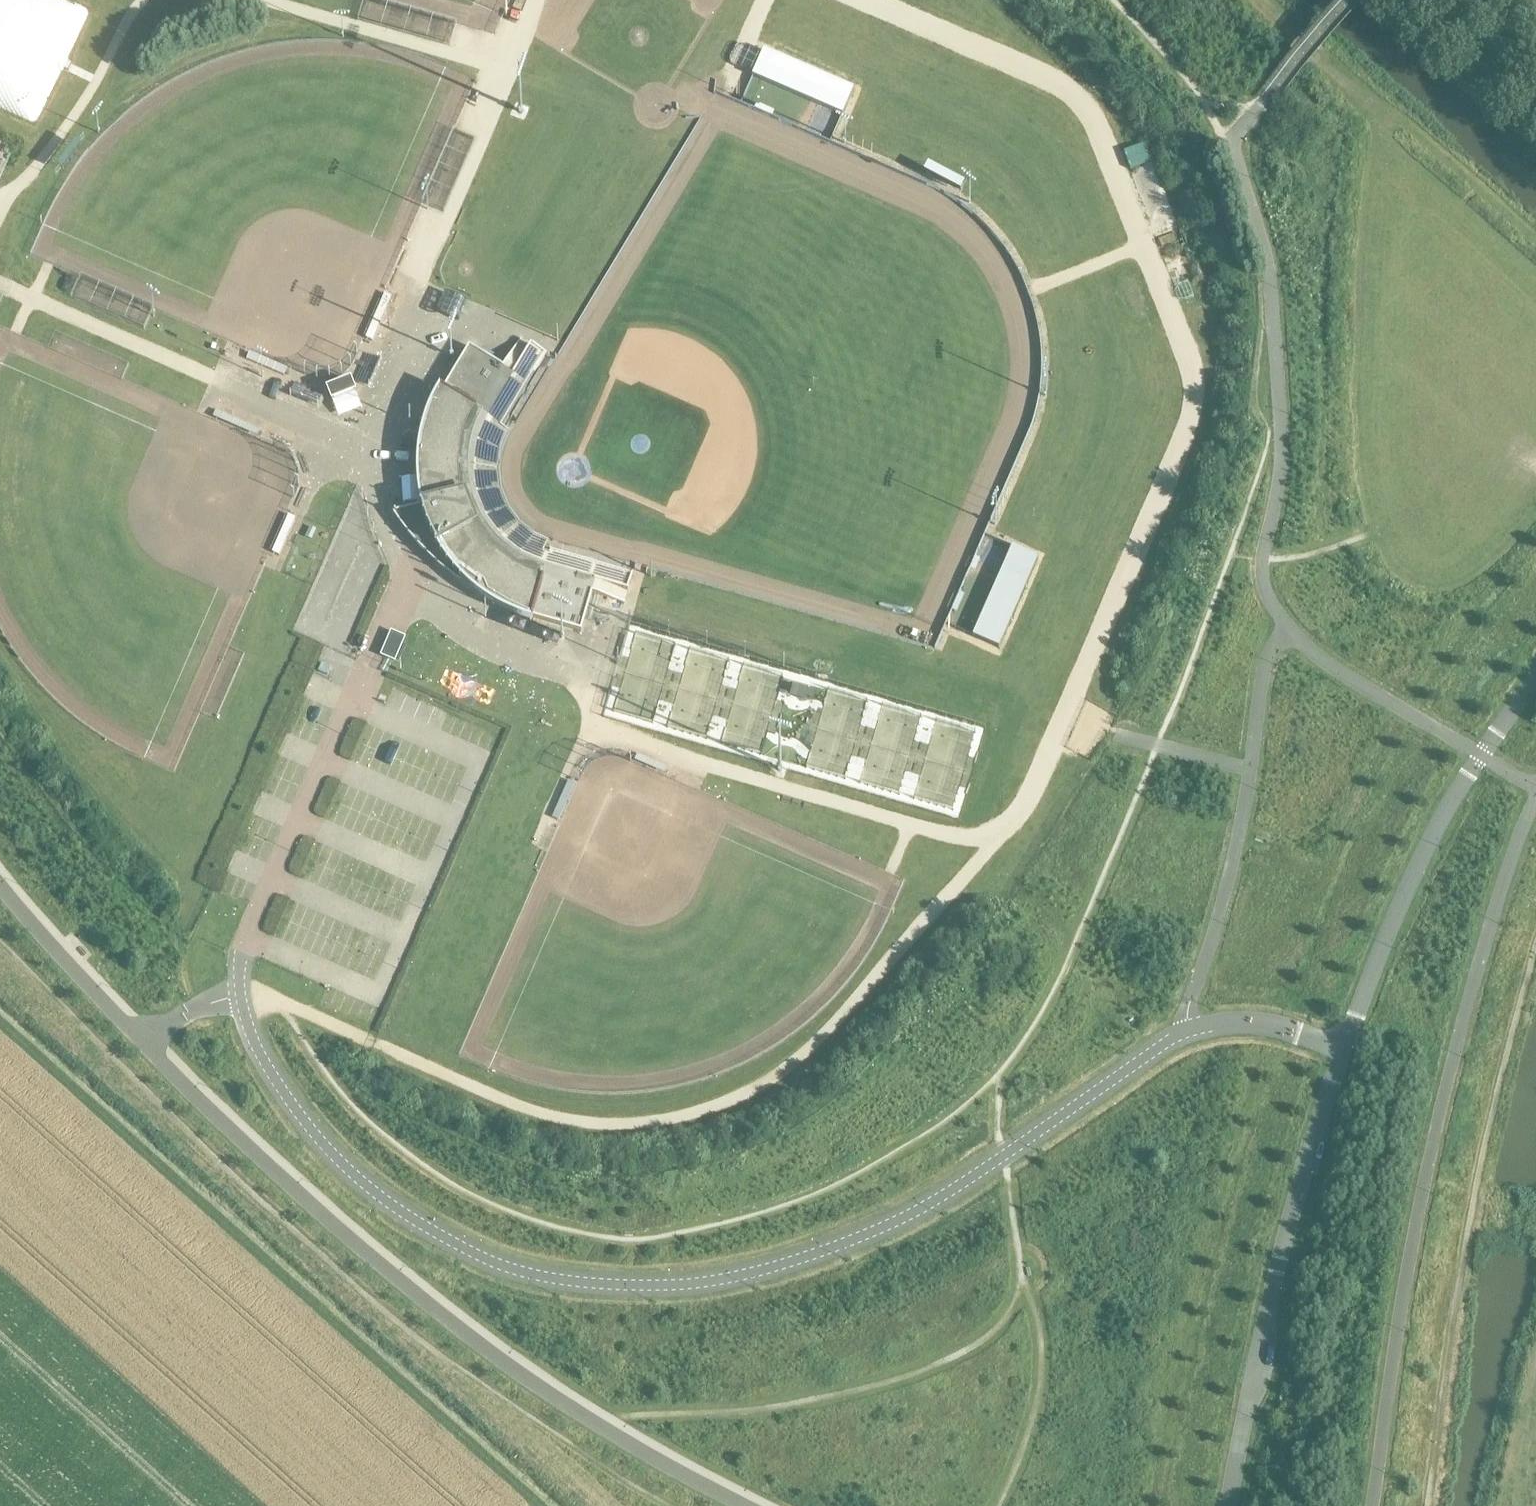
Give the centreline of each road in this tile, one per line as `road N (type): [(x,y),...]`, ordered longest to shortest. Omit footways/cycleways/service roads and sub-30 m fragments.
road 1 (unclassified): [(1341,1050),(1234,1019),(1187,1030),(934,1199),(885,1226),(767,1268),(659,1284),(590,1282),(521,1272),(463,1249),(398,1209),(312,1133),(254,1042),(239,996),(249,933),(397,593)]
road 2 (unclassified): [(1341,1050),(1267,1321),(1229,1505)]
road 3 (unclassified): [(1535,680),(1481,755),(1404,889),(1341,1050)]

